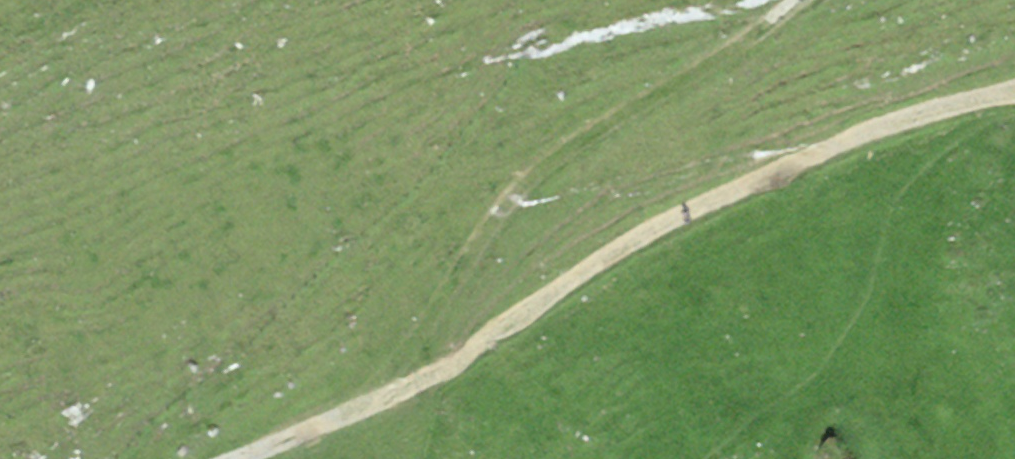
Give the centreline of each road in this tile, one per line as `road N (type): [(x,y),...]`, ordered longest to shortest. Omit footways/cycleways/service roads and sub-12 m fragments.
road 1 (track): [(1014,97),(964,104),(782,170),(609,253),(444,372),(239,458)]
road 2 (track): [(373,403),(519,184),(807,0)]

